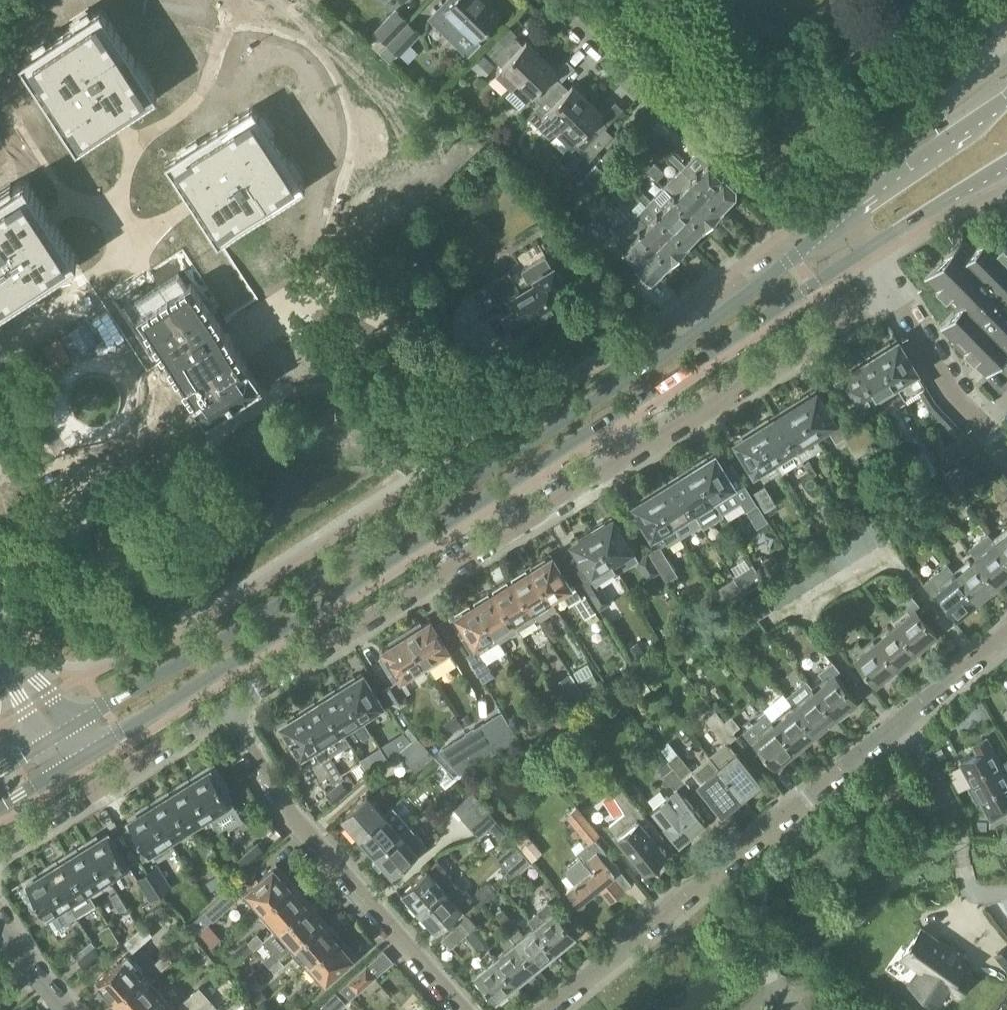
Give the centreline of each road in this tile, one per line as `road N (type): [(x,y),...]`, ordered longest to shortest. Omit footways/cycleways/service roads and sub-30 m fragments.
road 1 (secondary): [(77,758),(859,254)]
road 2 (residential): [(224,709),(893,296)]
road 3 (secondary): [(480,475),(62,735)]
road 4 (secondary): [(806,247),(480,475)]
road 5 (residential): [(464,1009),(299,825),(224,709)]
road 6 (residential): [(806,247),(551,0)]
road 7 (residential): [(480,475),(450,429),(432,361),(356,295),(323,287),(254,332)]
road 8 (residential): [(0,849),(224,709)]
road 9 (residential): [(896,726),(706,883)]
road 10 (residential): [(1006,891),(966,883),(955,812),(896,726)]
road 11 (secondary): [(1006,97),(833,224)]
road 12 (residential): [(706,883),(549,1009)]
road 13 (residential): [(893,296),(950,390),(1006,451)]
road 14 (secondary): [(859,254),(1006,165)]
road 15 (residential): [(73,429),(111,433),(124,421),(130,396),(120,376),(101,366),(68,377)]
road 16 (residential): [(1006,636),(896,726)]
road 17 (residential): [(706,883),(782,986)]

